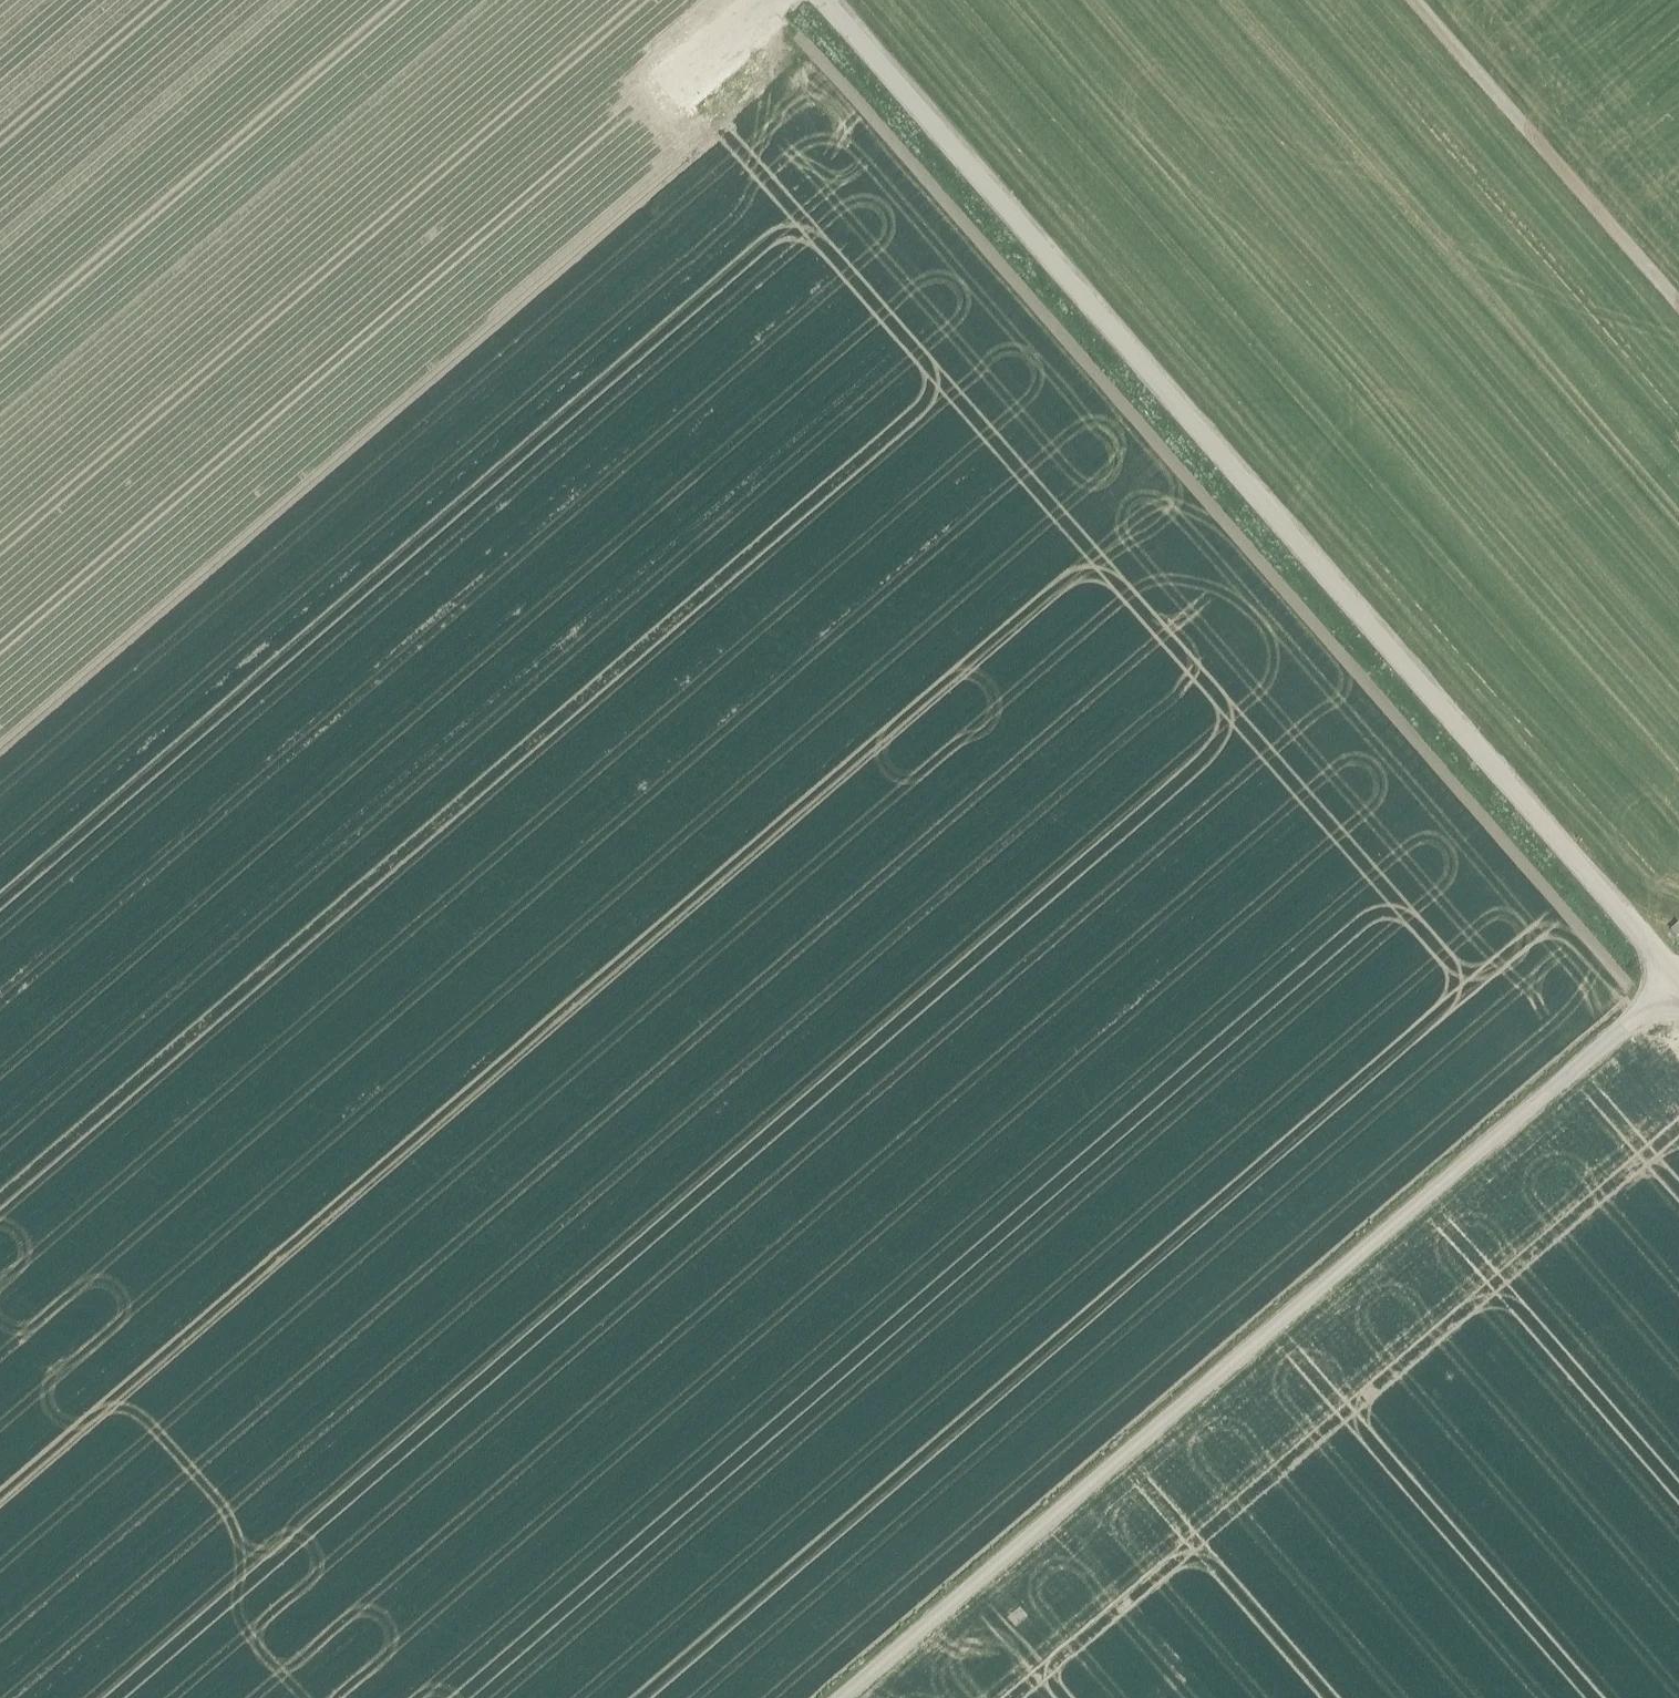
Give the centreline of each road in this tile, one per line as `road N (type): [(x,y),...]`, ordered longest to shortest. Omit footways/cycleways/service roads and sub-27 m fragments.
road 1 (tertiary): [(1677,983),(829,0)]
road 2 (unclassified): [(842,1697),(1677,983)]

